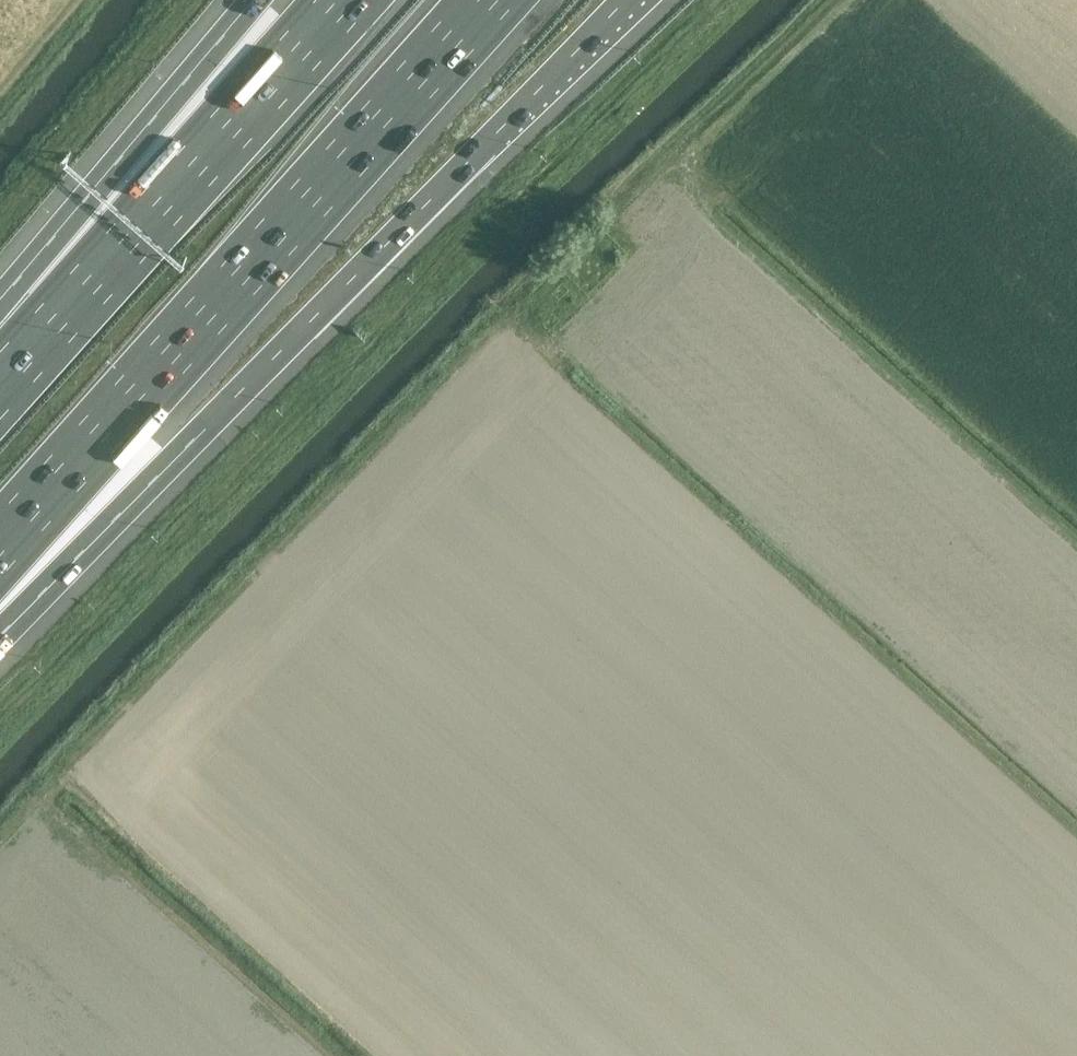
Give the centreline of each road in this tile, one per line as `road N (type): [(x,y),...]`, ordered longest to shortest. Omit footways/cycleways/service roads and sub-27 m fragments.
road 1 (motorway): [(0,590),(174,459),(624,0)]
road 2 (motorway): [(0,545),(493,0)]
road 3 (motorway): [(343,0),(1,386)]
road 4 (motorway): [(254,0),(1,386)]

